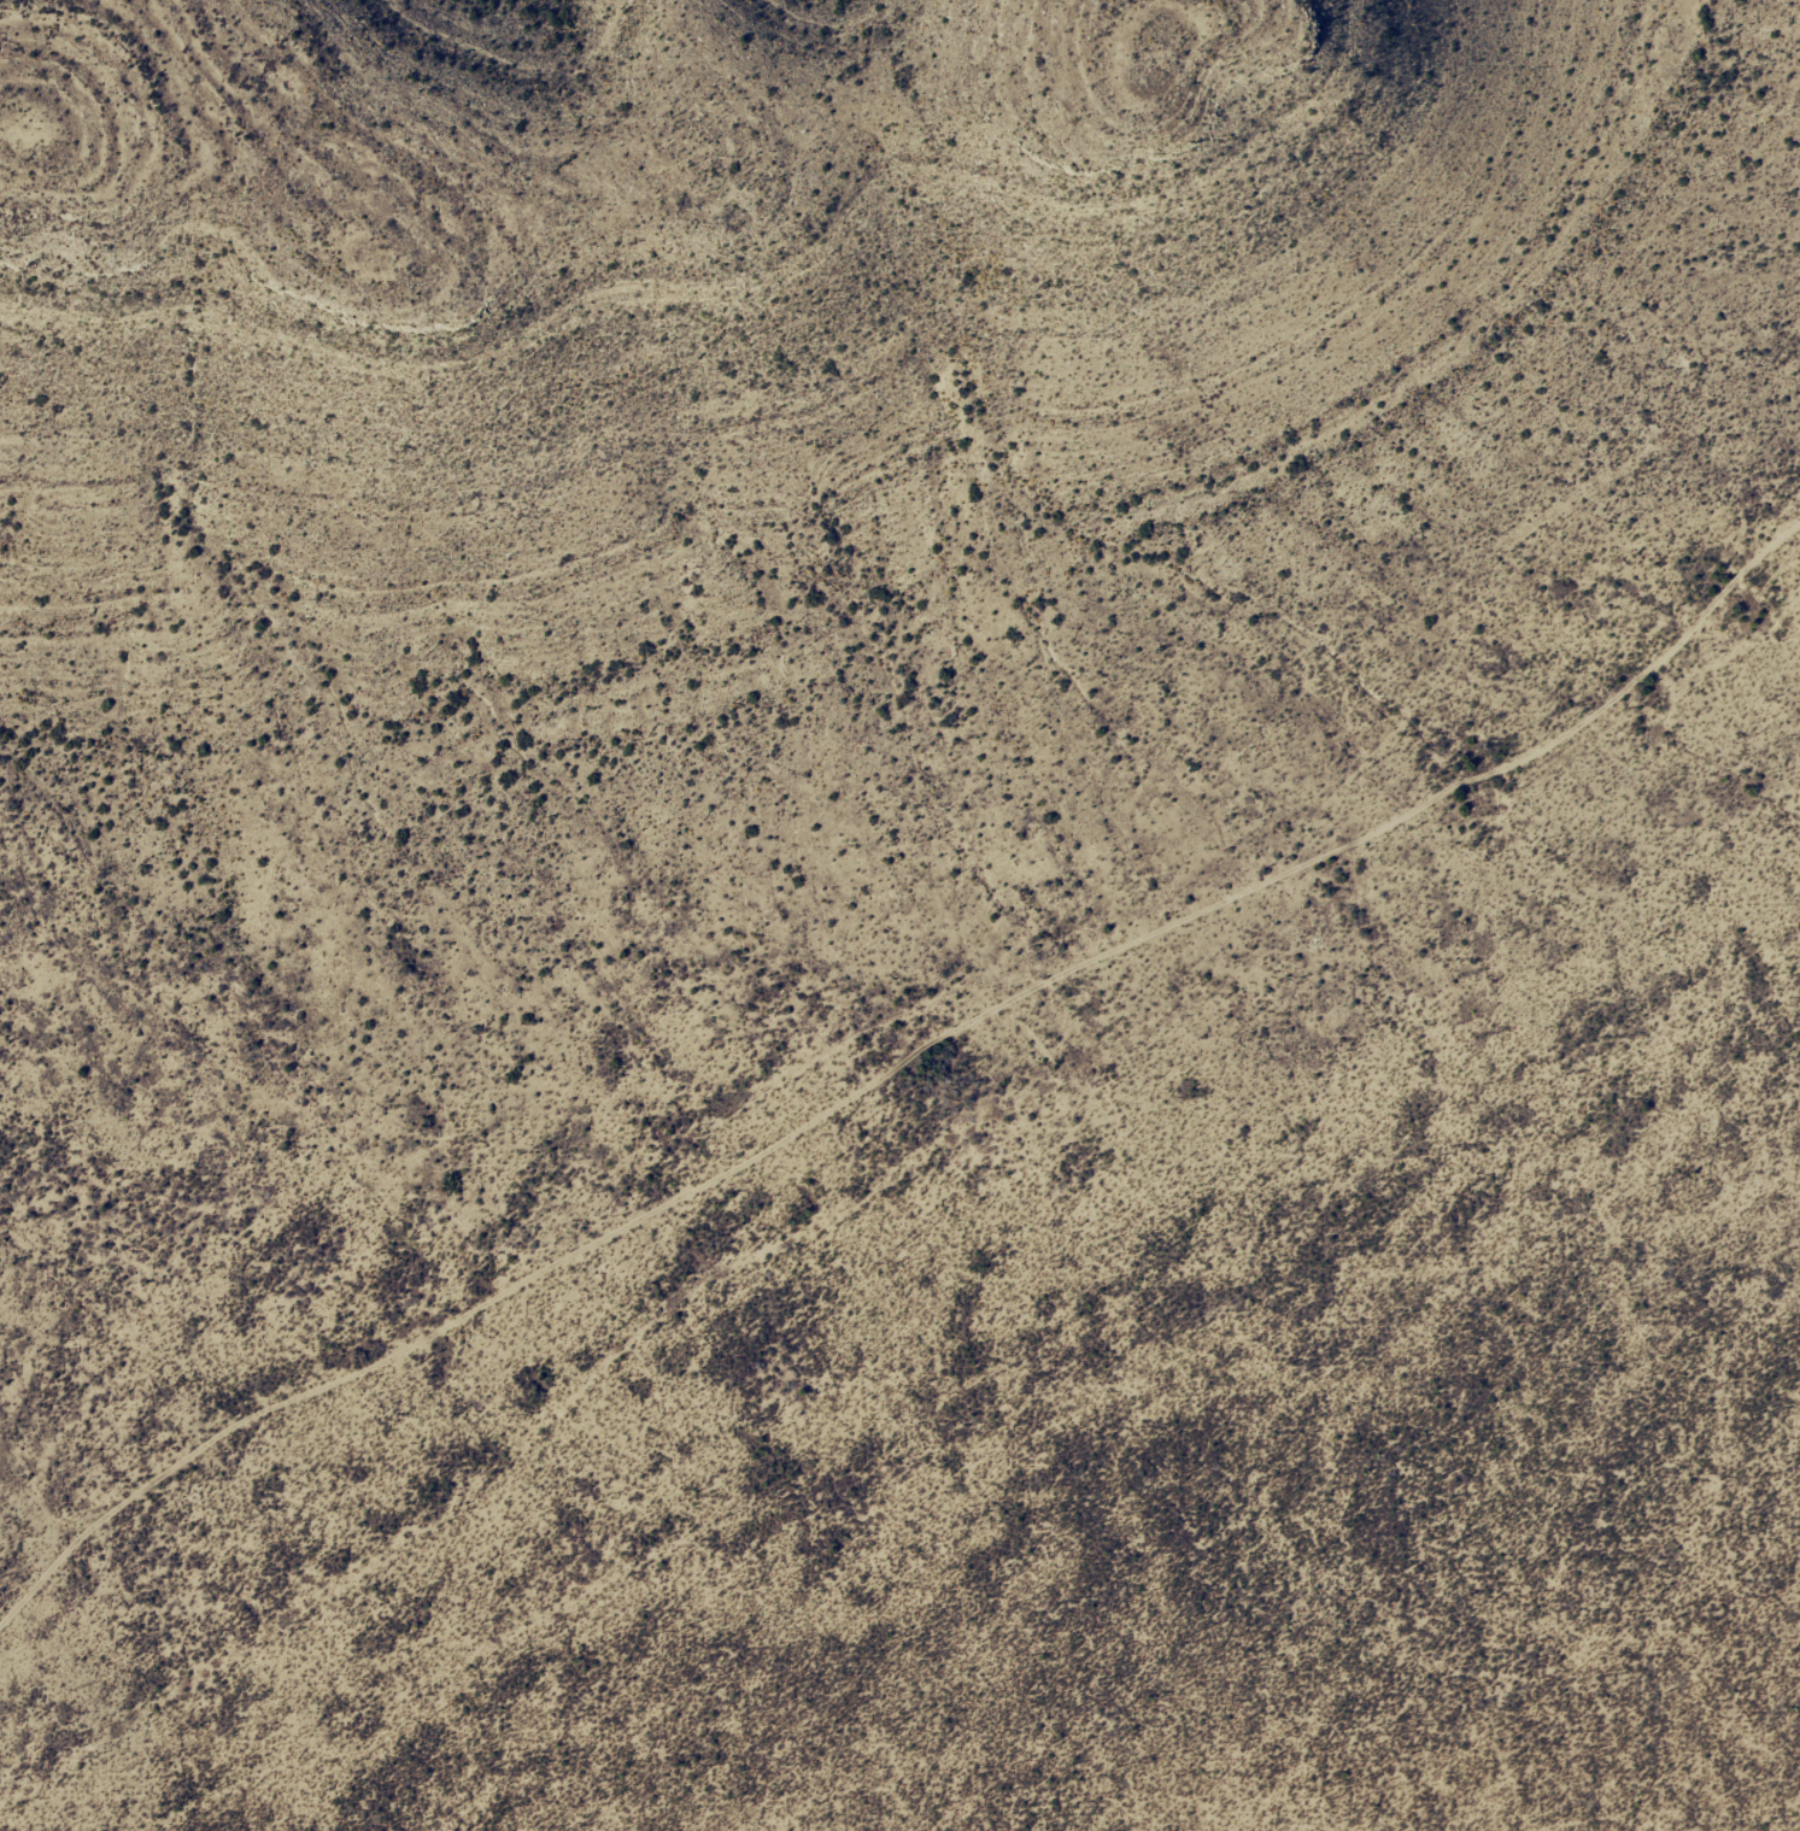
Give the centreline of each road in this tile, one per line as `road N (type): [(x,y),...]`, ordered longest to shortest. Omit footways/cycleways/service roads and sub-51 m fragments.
road 1 (track): [(0,1648),(194,1469),(515,1326),(903,1081),(1689,674),(1799,558)]

